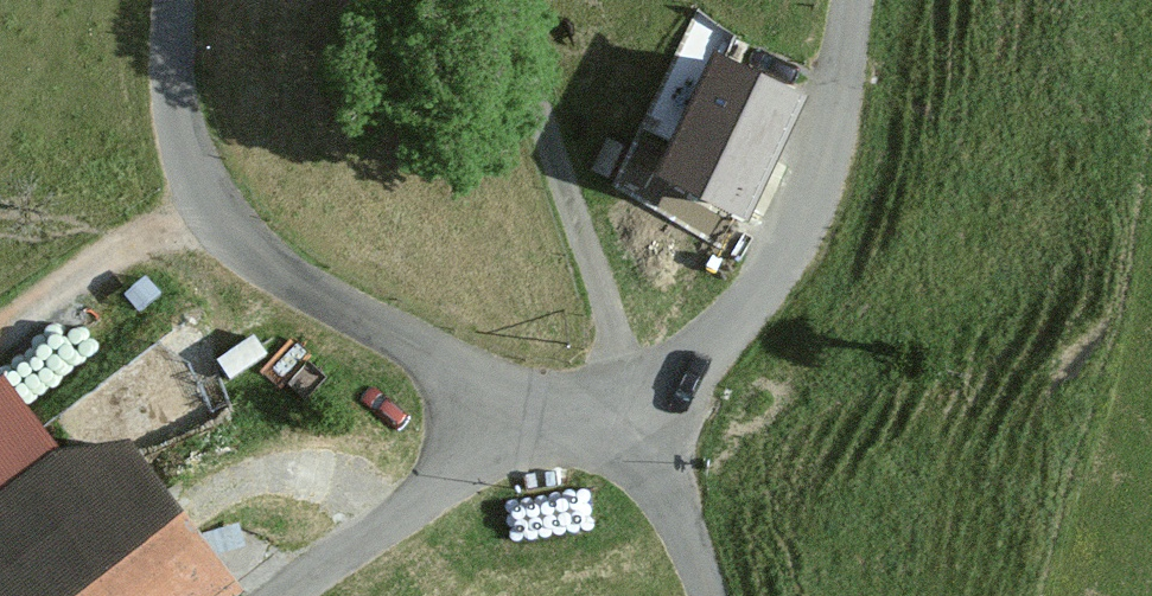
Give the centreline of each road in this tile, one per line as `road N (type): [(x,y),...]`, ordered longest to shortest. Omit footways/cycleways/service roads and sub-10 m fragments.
road 1 (unclassified): [(184,0),(180,61),(201,193),(259,256),(526,436)]
road 2 (unclassified): [(629,417),(710,367),(791,258),(826,155),(852,0)]
road 3 (unclassified): [(526,436),(313,595)]
road 4 (unclassified): [(707,595),(629,417)]

